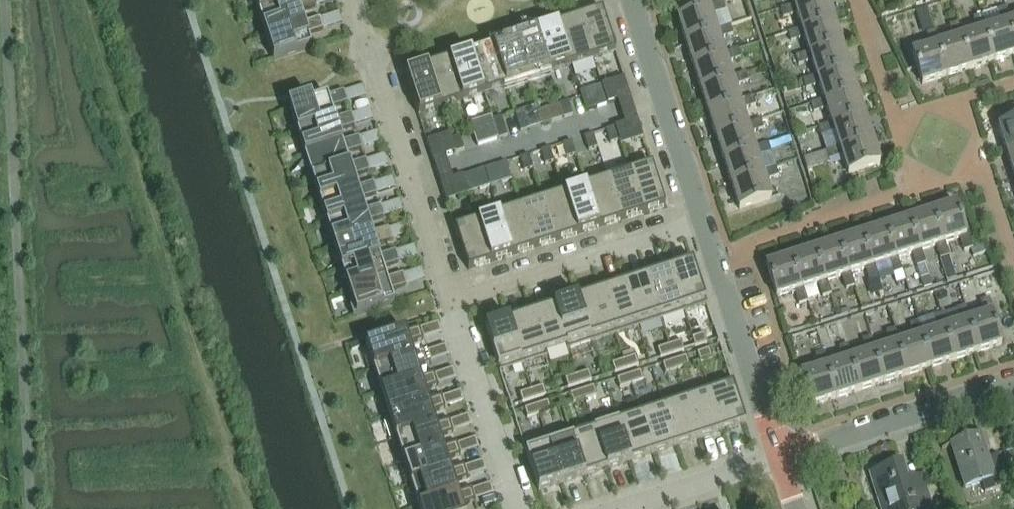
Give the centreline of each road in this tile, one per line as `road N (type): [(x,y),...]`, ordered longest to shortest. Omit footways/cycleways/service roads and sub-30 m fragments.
road 1 (residential): [(352,0),(447,301)]
road 2 (residential): [(447,301),(704,223)]
road 3 (residential): [(704,223),(781,460)]
road 4 (residential): [(781,460),(1013,384)]
road 5 (residential): [(631,0),(704,223)]
road 6 (residential): [(514,508),(447,301)]
road 7 (residential): [(781,460),(636,508)]

